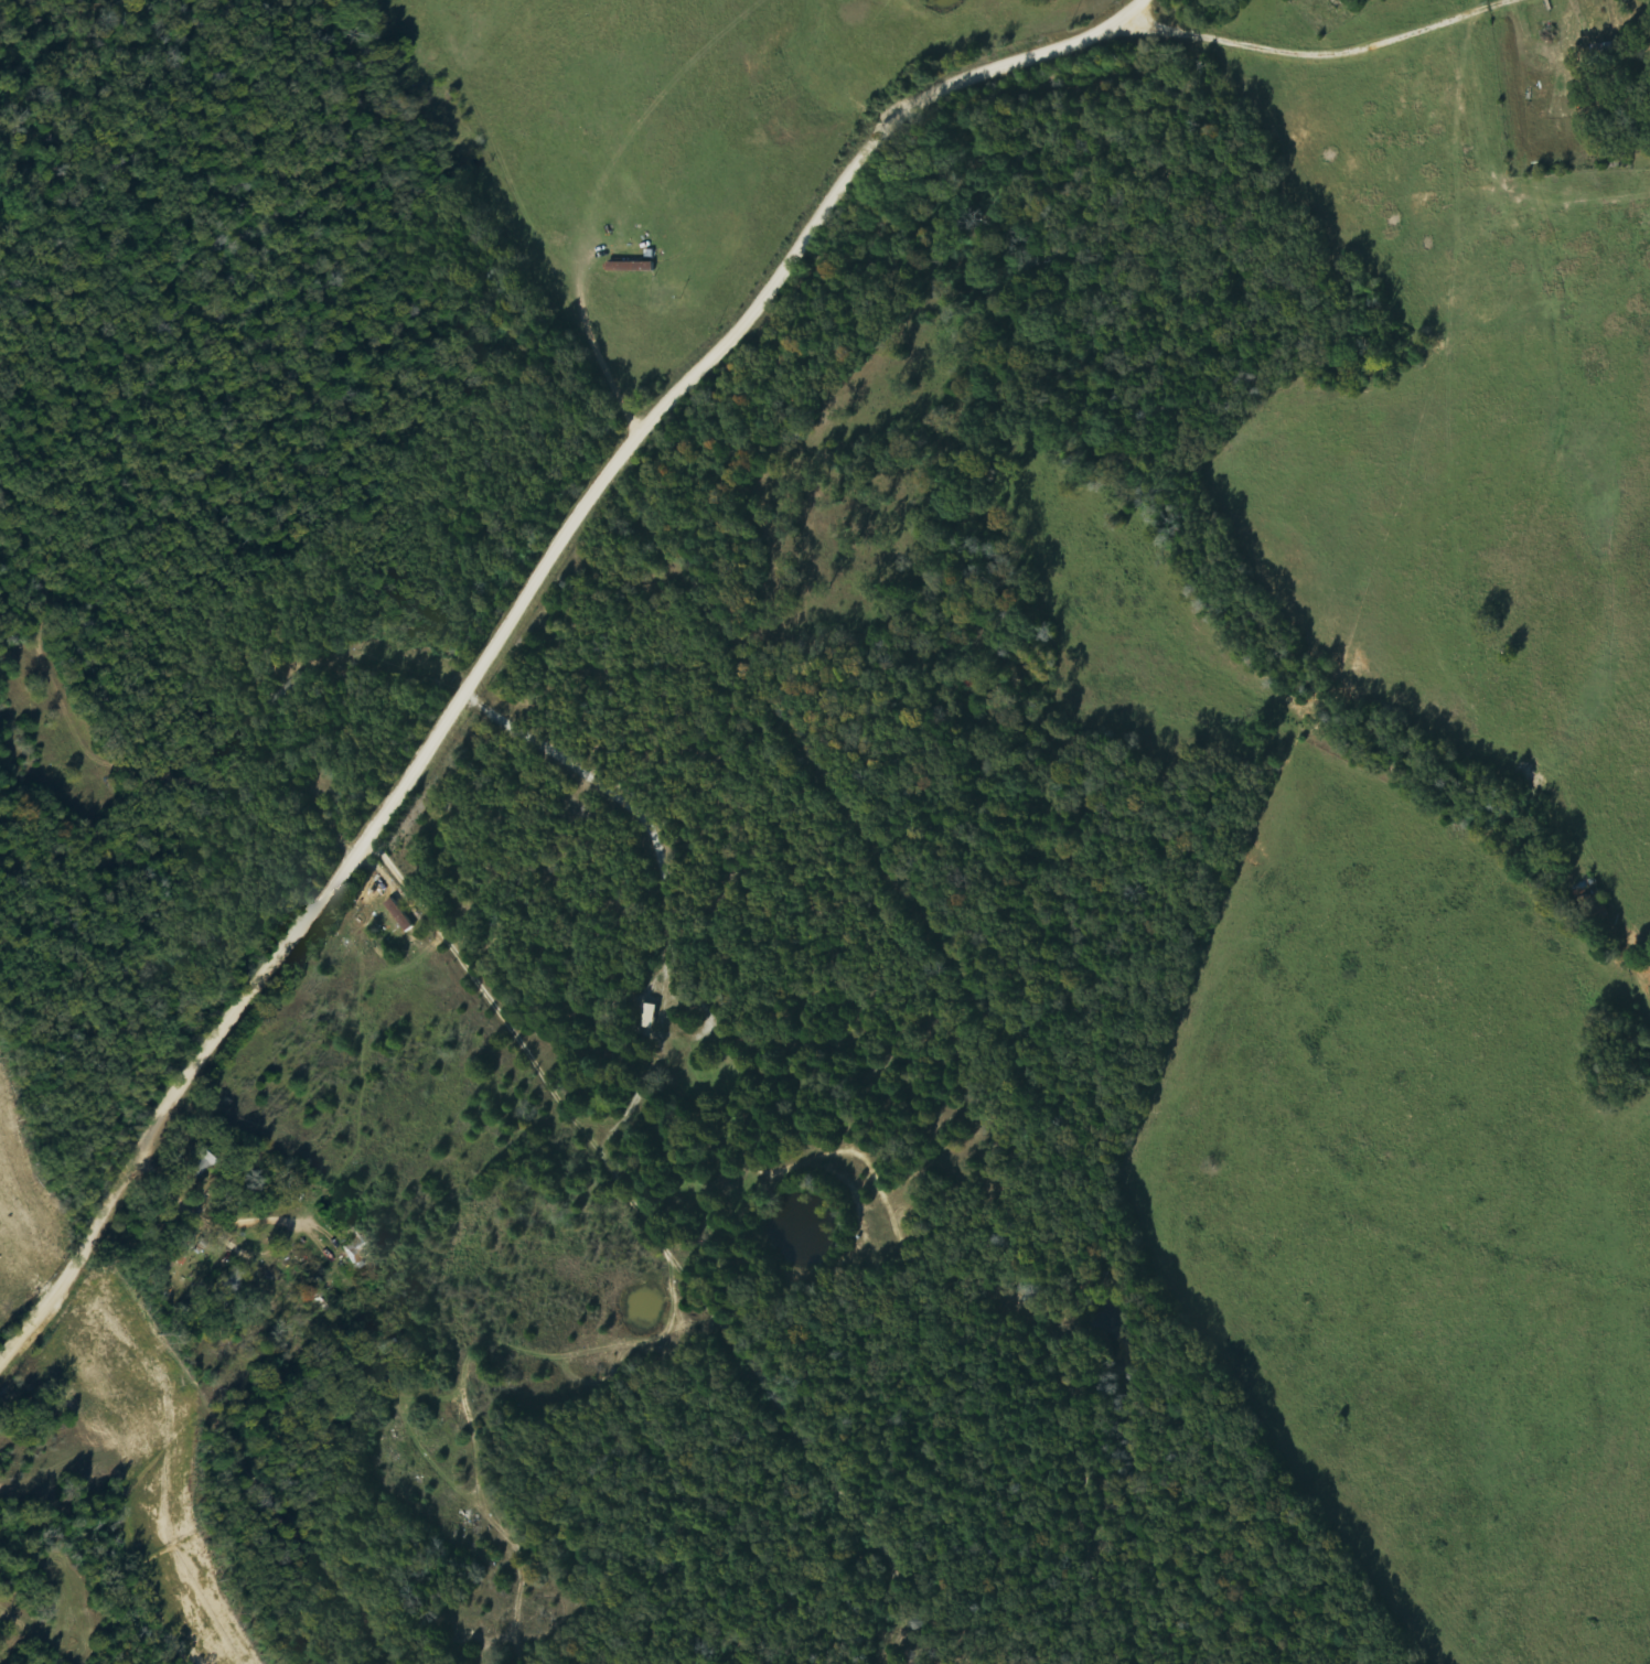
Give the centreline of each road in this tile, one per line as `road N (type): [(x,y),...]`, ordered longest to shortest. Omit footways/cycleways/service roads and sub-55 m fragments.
road 1 (residential): [(0,1374),(103,1237),(174,1109),(401,802),(622,461),(750,323),(883,137),(943,90),(1107,31),(1151,0)]

